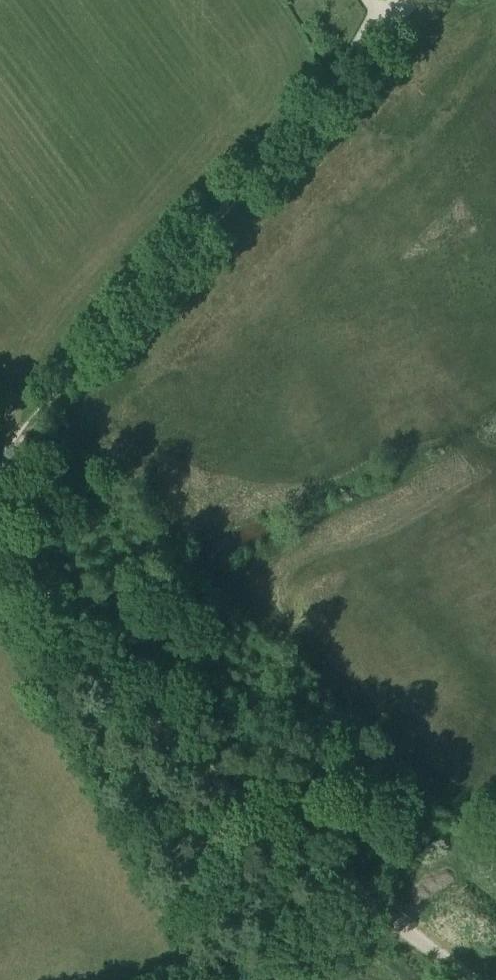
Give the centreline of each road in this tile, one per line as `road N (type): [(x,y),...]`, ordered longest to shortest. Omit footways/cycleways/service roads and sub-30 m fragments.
road 1 (track): [(363,905),(247,979)]
road 2 (unclassified): [(459,979),(363,905)]

